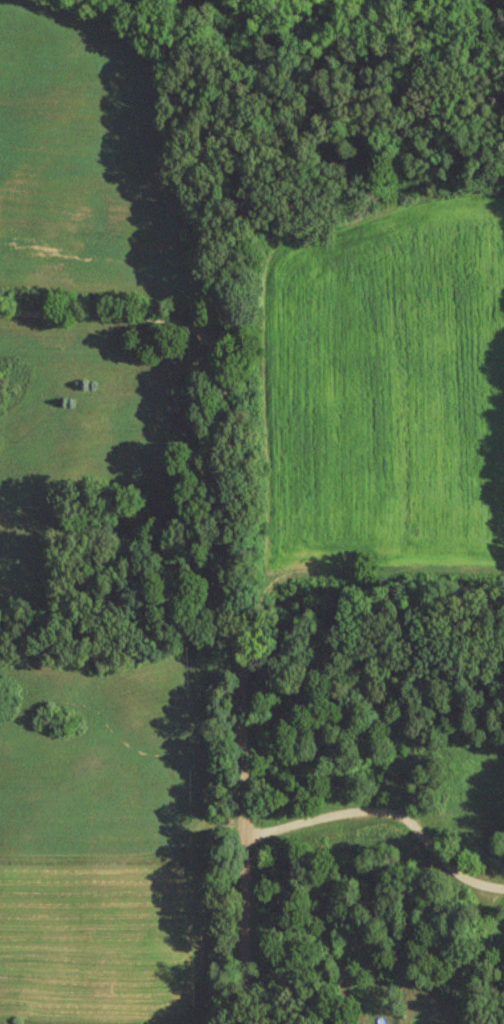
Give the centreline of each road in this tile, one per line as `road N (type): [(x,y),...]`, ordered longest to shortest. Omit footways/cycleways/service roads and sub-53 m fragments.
road 1 (residential): [(243,1023),(248,911),(226,357),(201,323),(162,317)]
road 2 (residential): [(467,881),(385,812),(353,808),(245,832)]
road 3 (residential): [(0,316),(162,317)]

